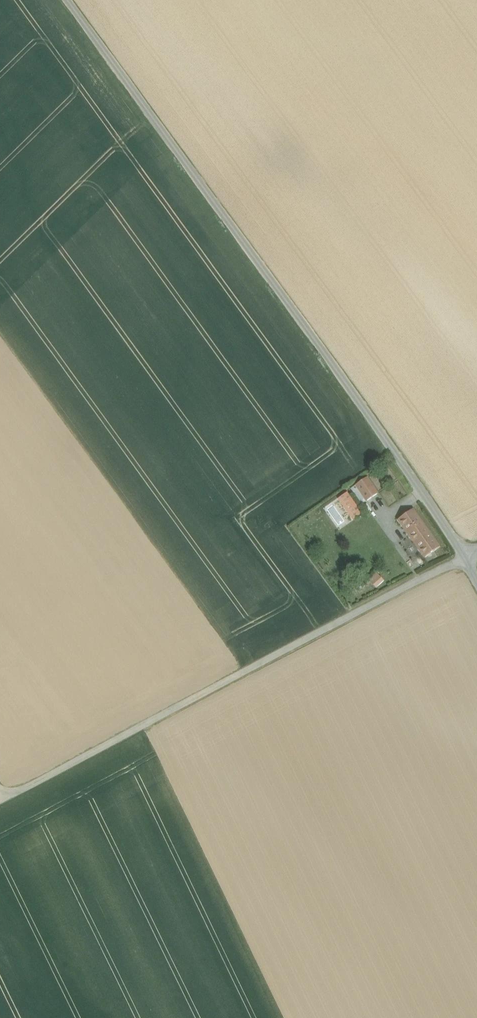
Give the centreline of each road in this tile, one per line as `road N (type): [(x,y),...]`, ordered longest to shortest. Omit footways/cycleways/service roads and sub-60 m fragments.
road 1 (unclassified): [(465,557),(64,0)]
road 2 (track): [(465,557),(0,801)]

